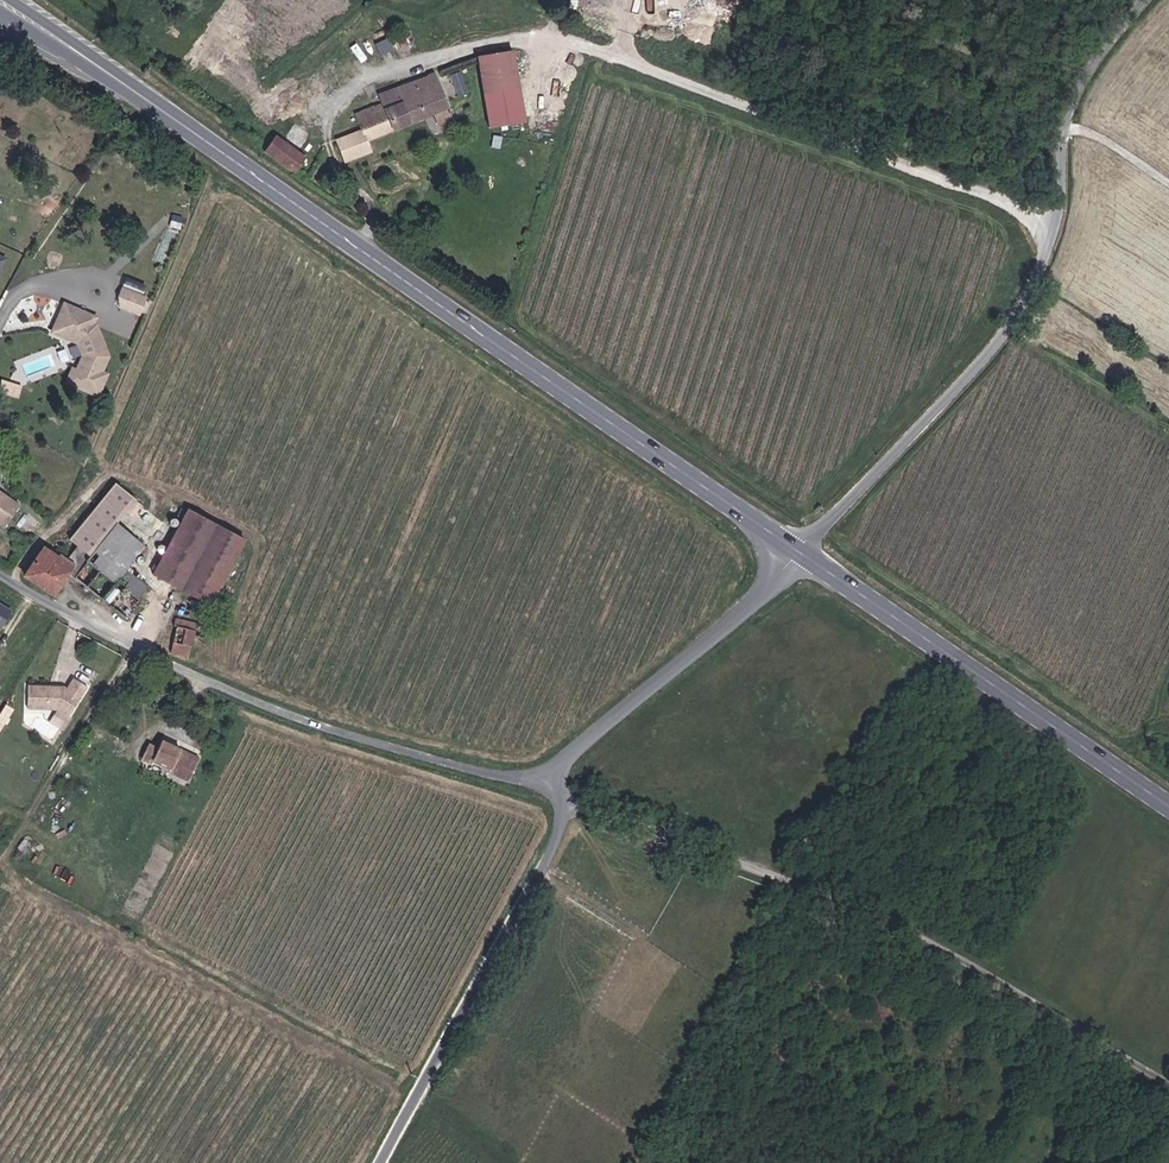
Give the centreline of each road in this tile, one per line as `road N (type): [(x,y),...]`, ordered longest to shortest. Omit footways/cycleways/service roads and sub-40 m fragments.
road 1 (primary): [(801,551),(84,58)]
road 2 (residential): [(1168,1074),(922,933),(571,799)]
road 3 (residential): [(0,573),(225,691),(429,757),(544,782)]
road 4 (unclassified): [(801,551),(1004,337),(1060,213),(1067,131)]
road 5 (primary): [(1168,806),(801,551)]
road 6 (residential): [(571,799),(542,870),(383,1162)]
road 7 (unclassified): [(544,782),(801,551)]
road 8 (unclassified): [(1067,131),(1084,85),(1150,0)]
road 9 (residential): [(0,328),(23,288),(42,284),(105,312)]

